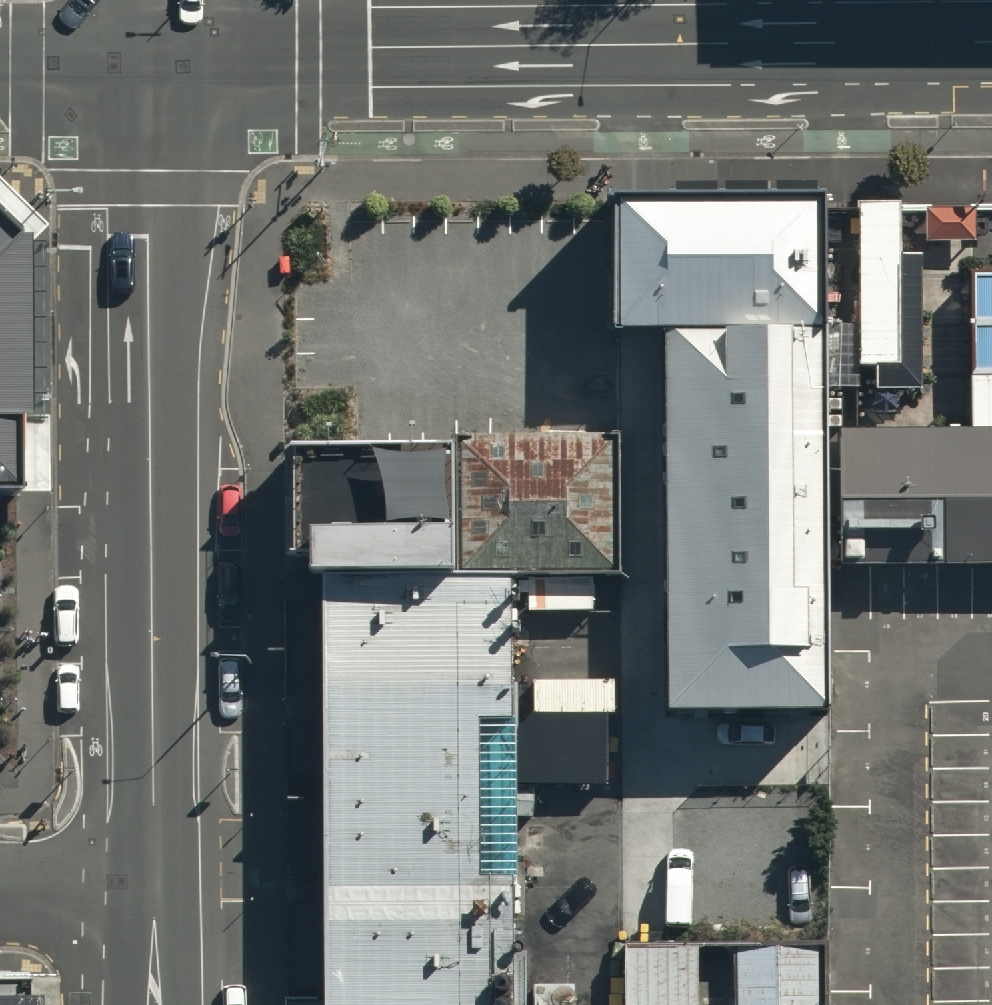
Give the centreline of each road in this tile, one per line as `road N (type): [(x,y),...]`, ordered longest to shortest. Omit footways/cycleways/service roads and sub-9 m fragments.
road 1 (tertiary): [(151,48),(154,871)]
road 2 (secondary): [(786,45),(151,48)]
road 3 (secondary): [(991,44),(786,45)]
road 4 (unclassified): [(0,872),(154,871)]
road 5 (secondary): [(151,48),(0,49)]
road 6 (tertiary): [(154,871),(155,1004)]

